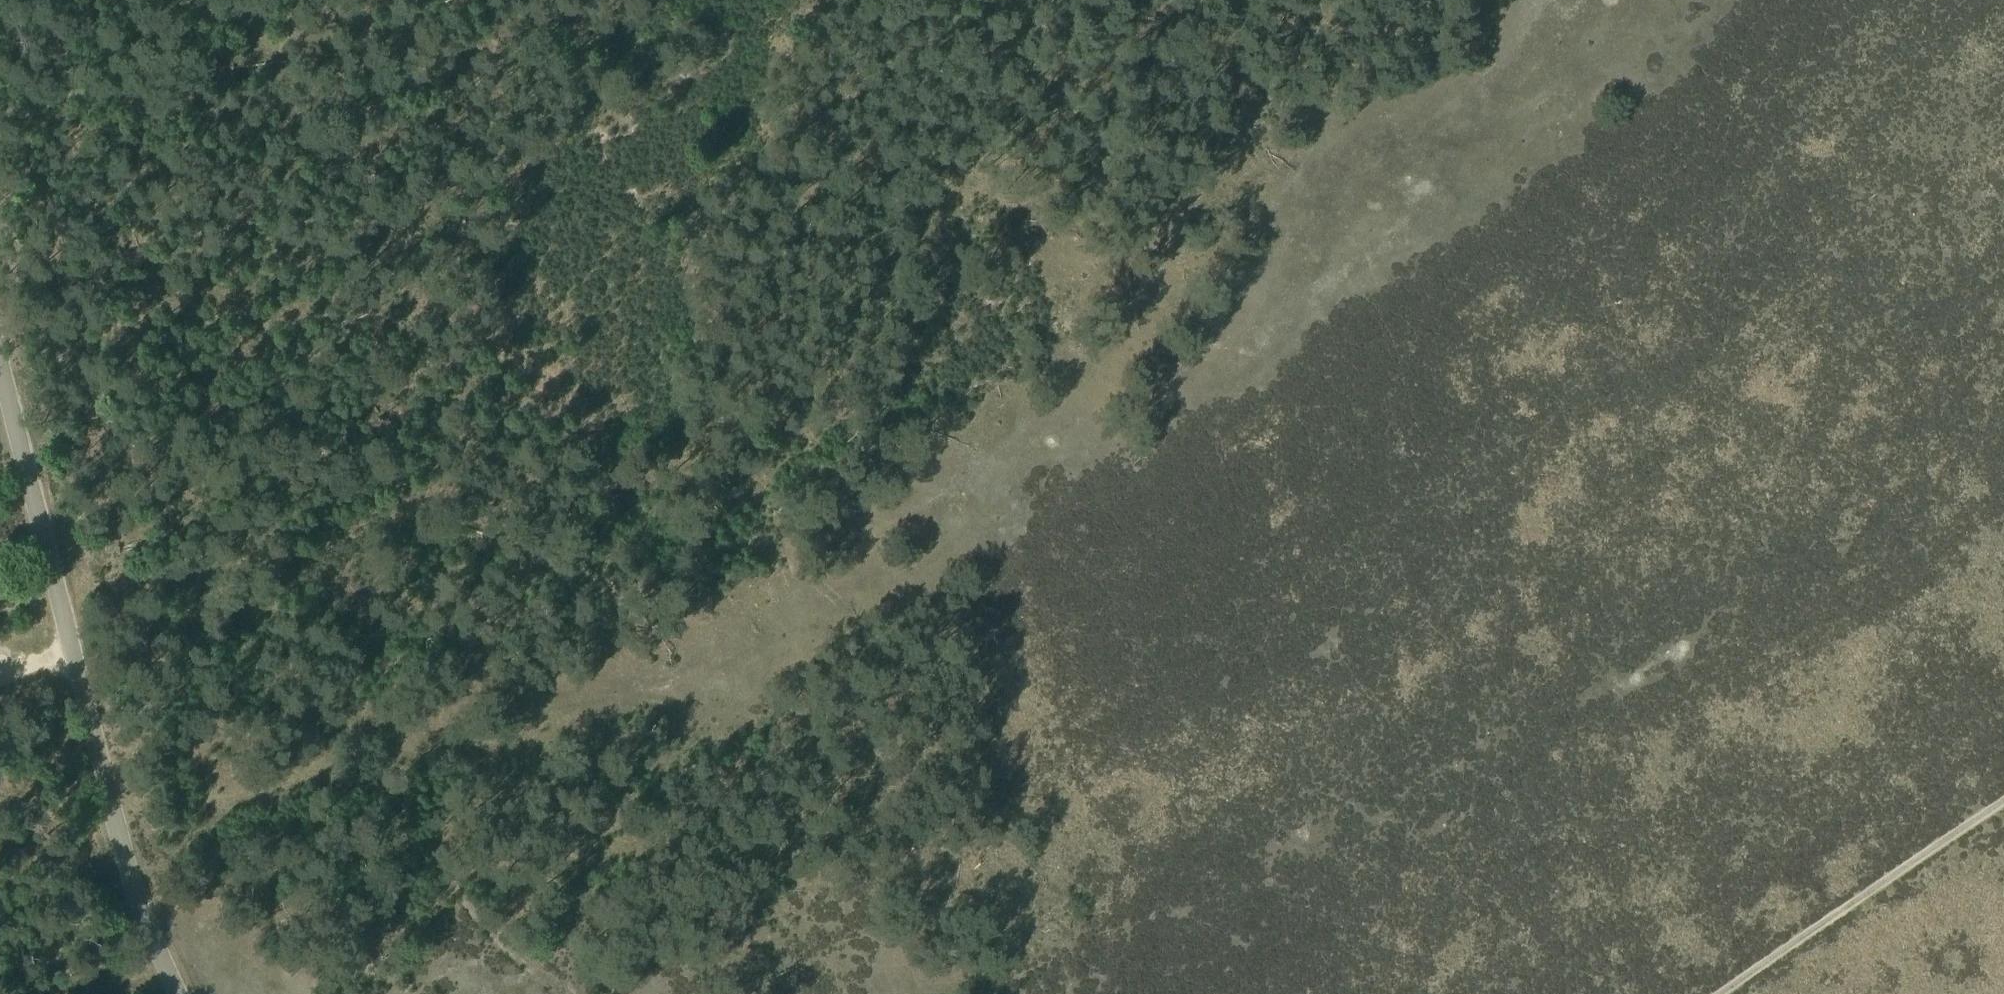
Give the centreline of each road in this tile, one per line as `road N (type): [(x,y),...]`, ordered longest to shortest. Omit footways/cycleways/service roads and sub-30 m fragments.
road 1 (unclassified): [(177,993),(121,867),(0,384)]
road 2 (track): [(1709,993),(2003,799)]

